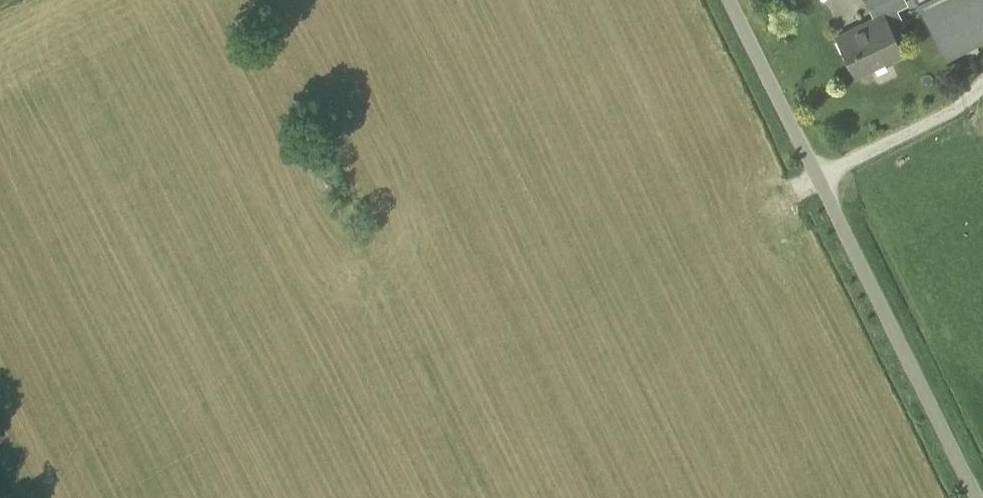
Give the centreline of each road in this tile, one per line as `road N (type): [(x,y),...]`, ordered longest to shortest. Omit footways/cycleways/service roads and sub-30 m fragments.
road 1 (unclassified): [(975,497),(730,0)]

